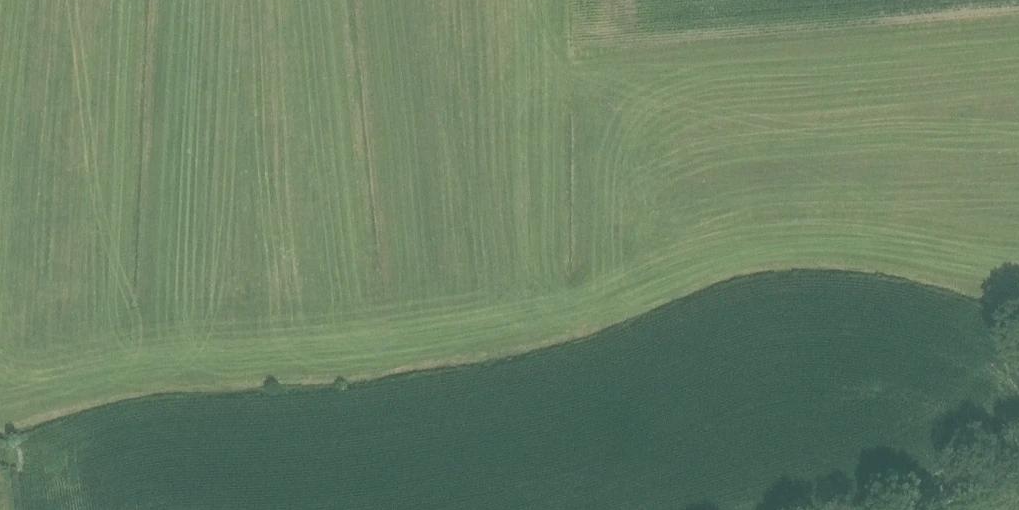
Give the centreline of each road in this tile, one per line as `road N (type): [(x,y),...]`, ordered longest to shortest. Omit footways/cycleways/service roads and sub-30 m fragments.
road 1 (unclassified): [(901,509),(1018,445)]

